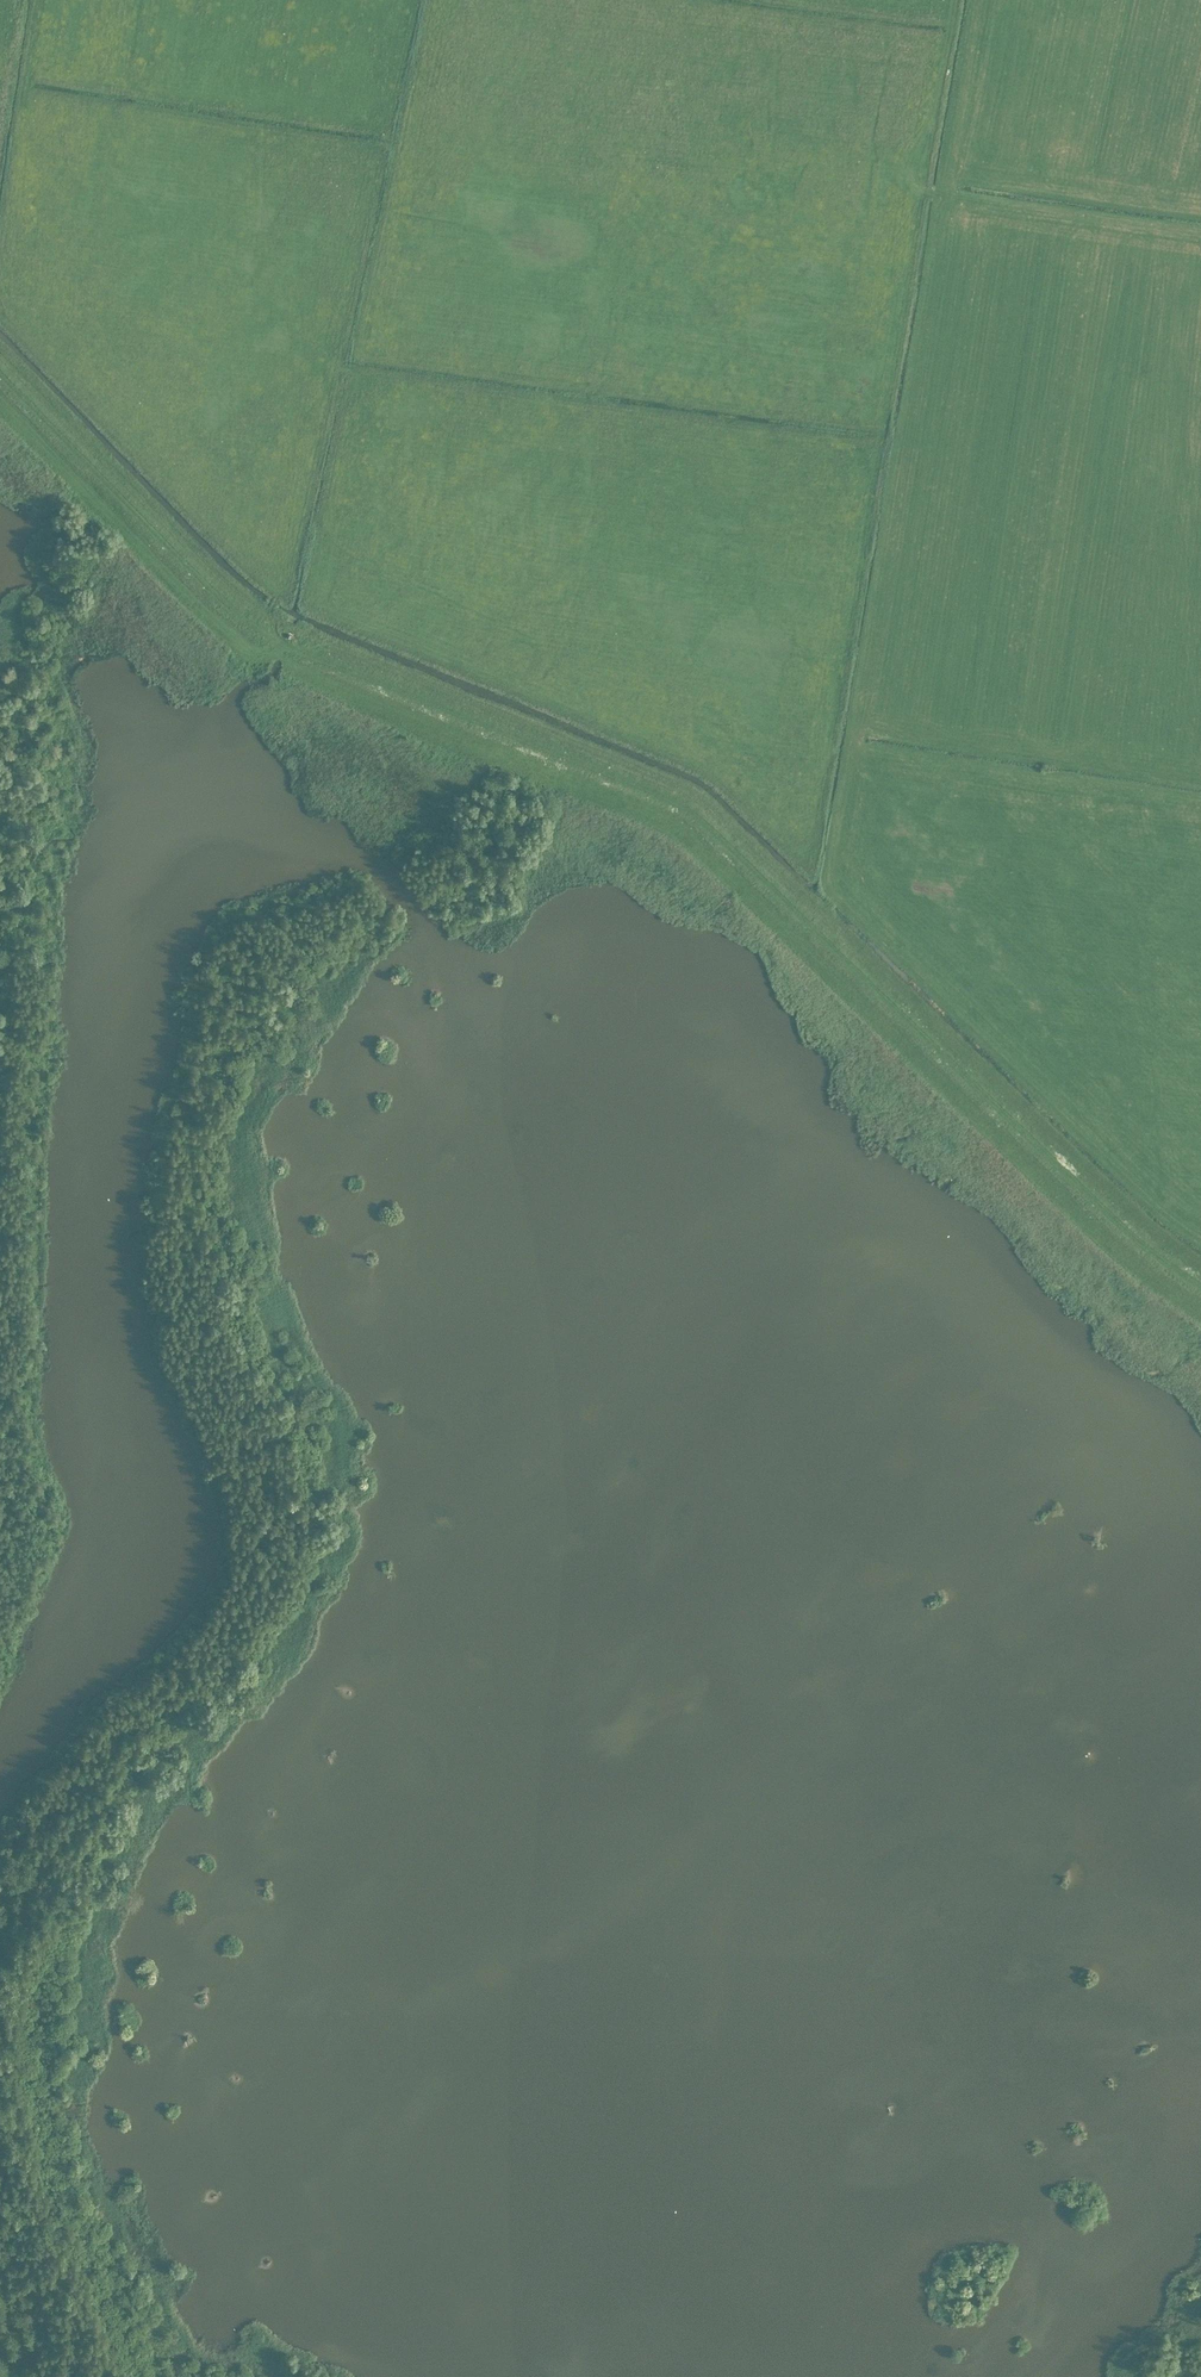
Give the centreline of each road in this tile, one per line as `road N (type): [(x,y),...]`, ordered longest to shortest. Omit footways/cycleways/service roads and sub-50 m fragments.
road 1 (track): [(1200,1289),(1169,1269),(868,990),(681,805),(237,616),(0,371)]

